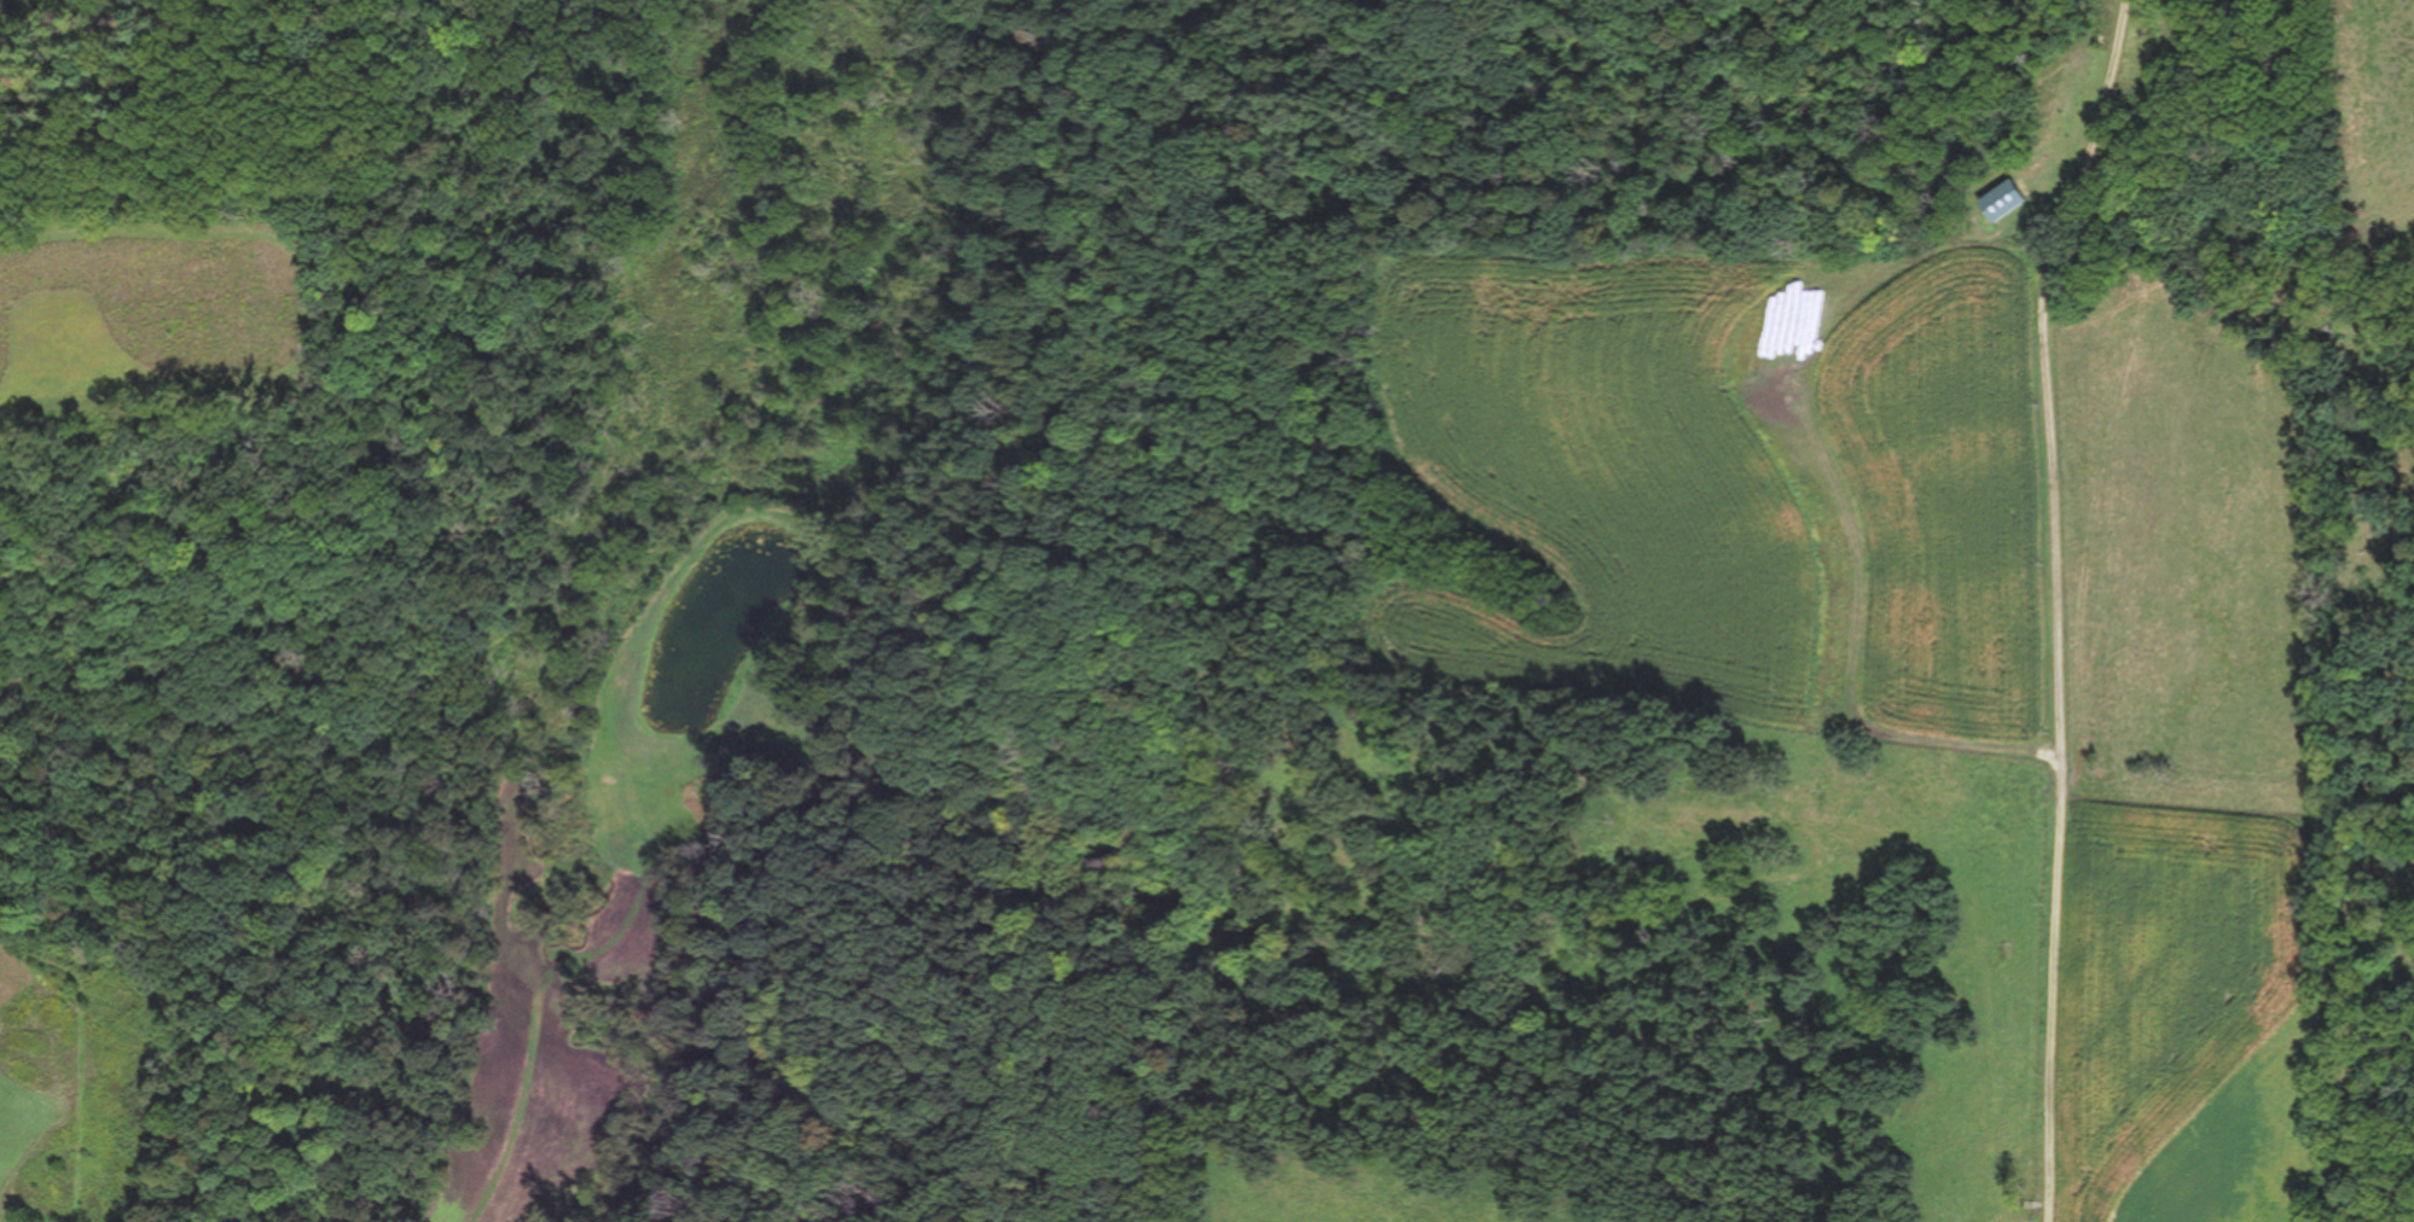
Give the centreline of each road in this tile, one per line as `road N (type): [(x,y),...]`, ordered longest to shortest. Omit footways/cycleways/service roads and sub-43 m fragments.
road 1 (residential): [(2087,1221),(2089,243),(2141,0)]

